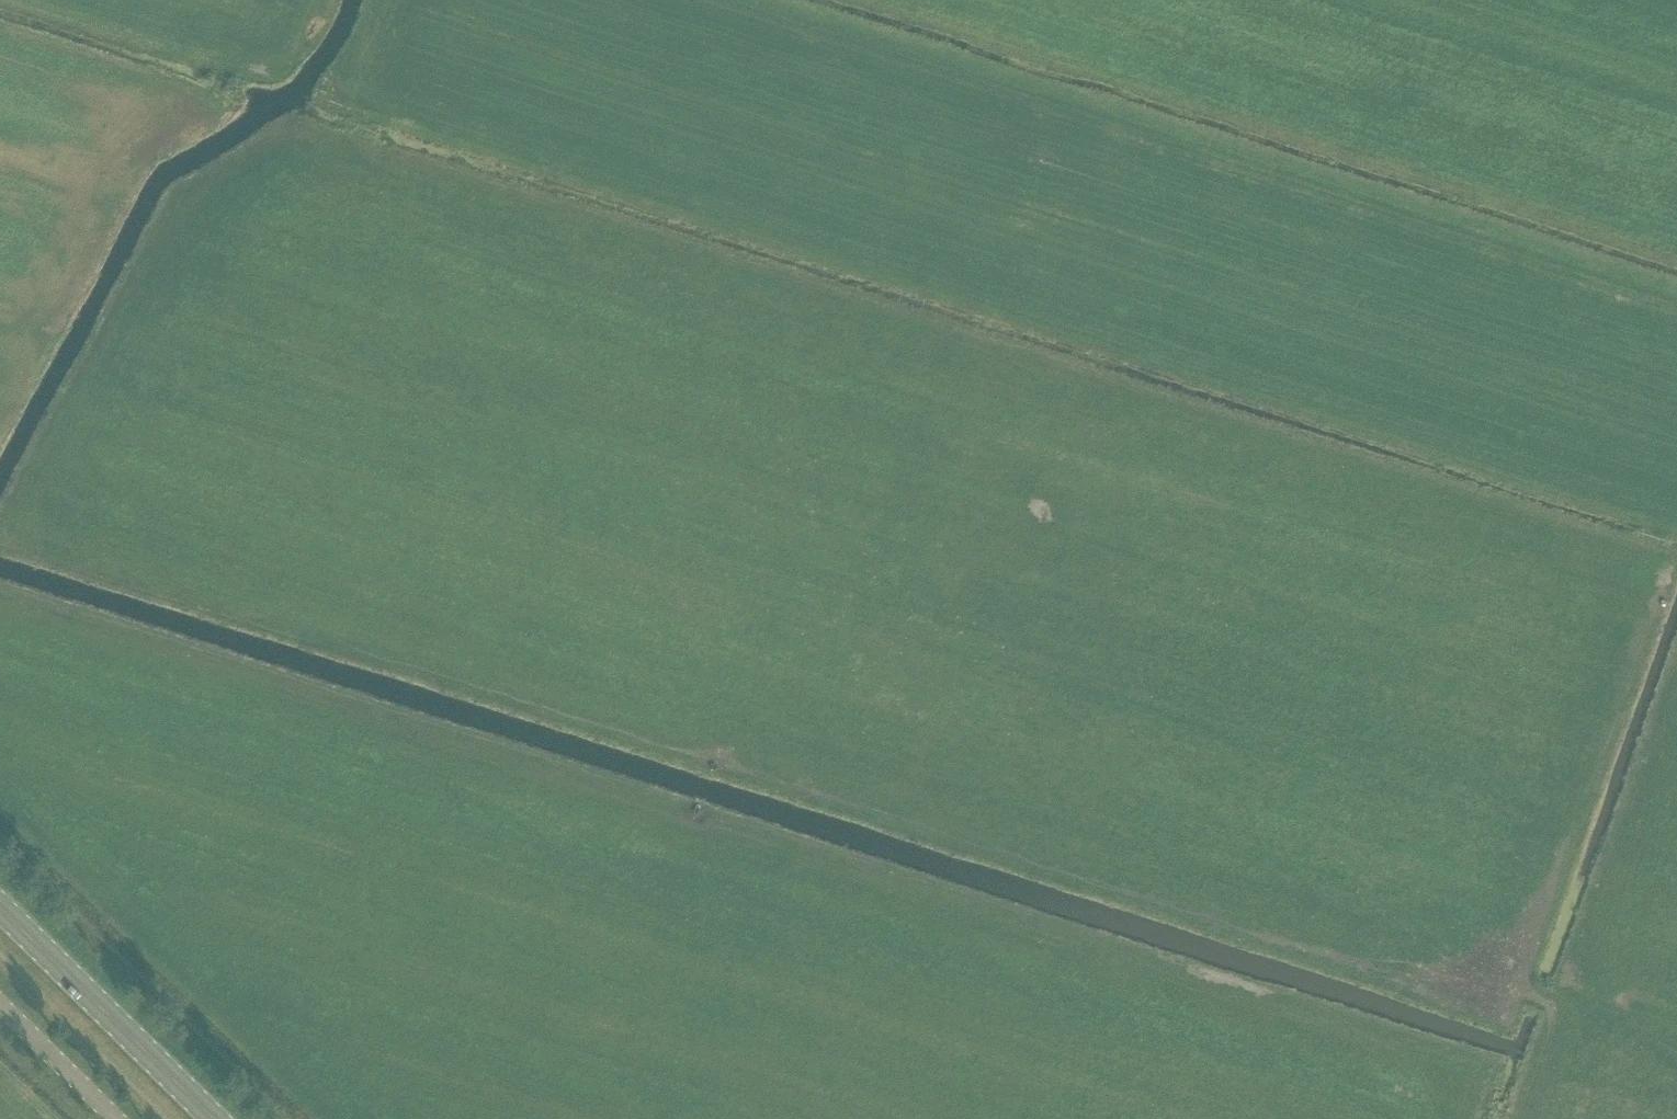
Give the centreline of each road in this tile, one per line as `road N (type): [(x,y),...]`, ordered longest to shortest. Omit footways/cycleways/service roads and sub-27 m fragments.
road 1 (primary): [(218,1118),(0,904)]
road 2 (unclassified): [(0,1003),(118,1118)]

